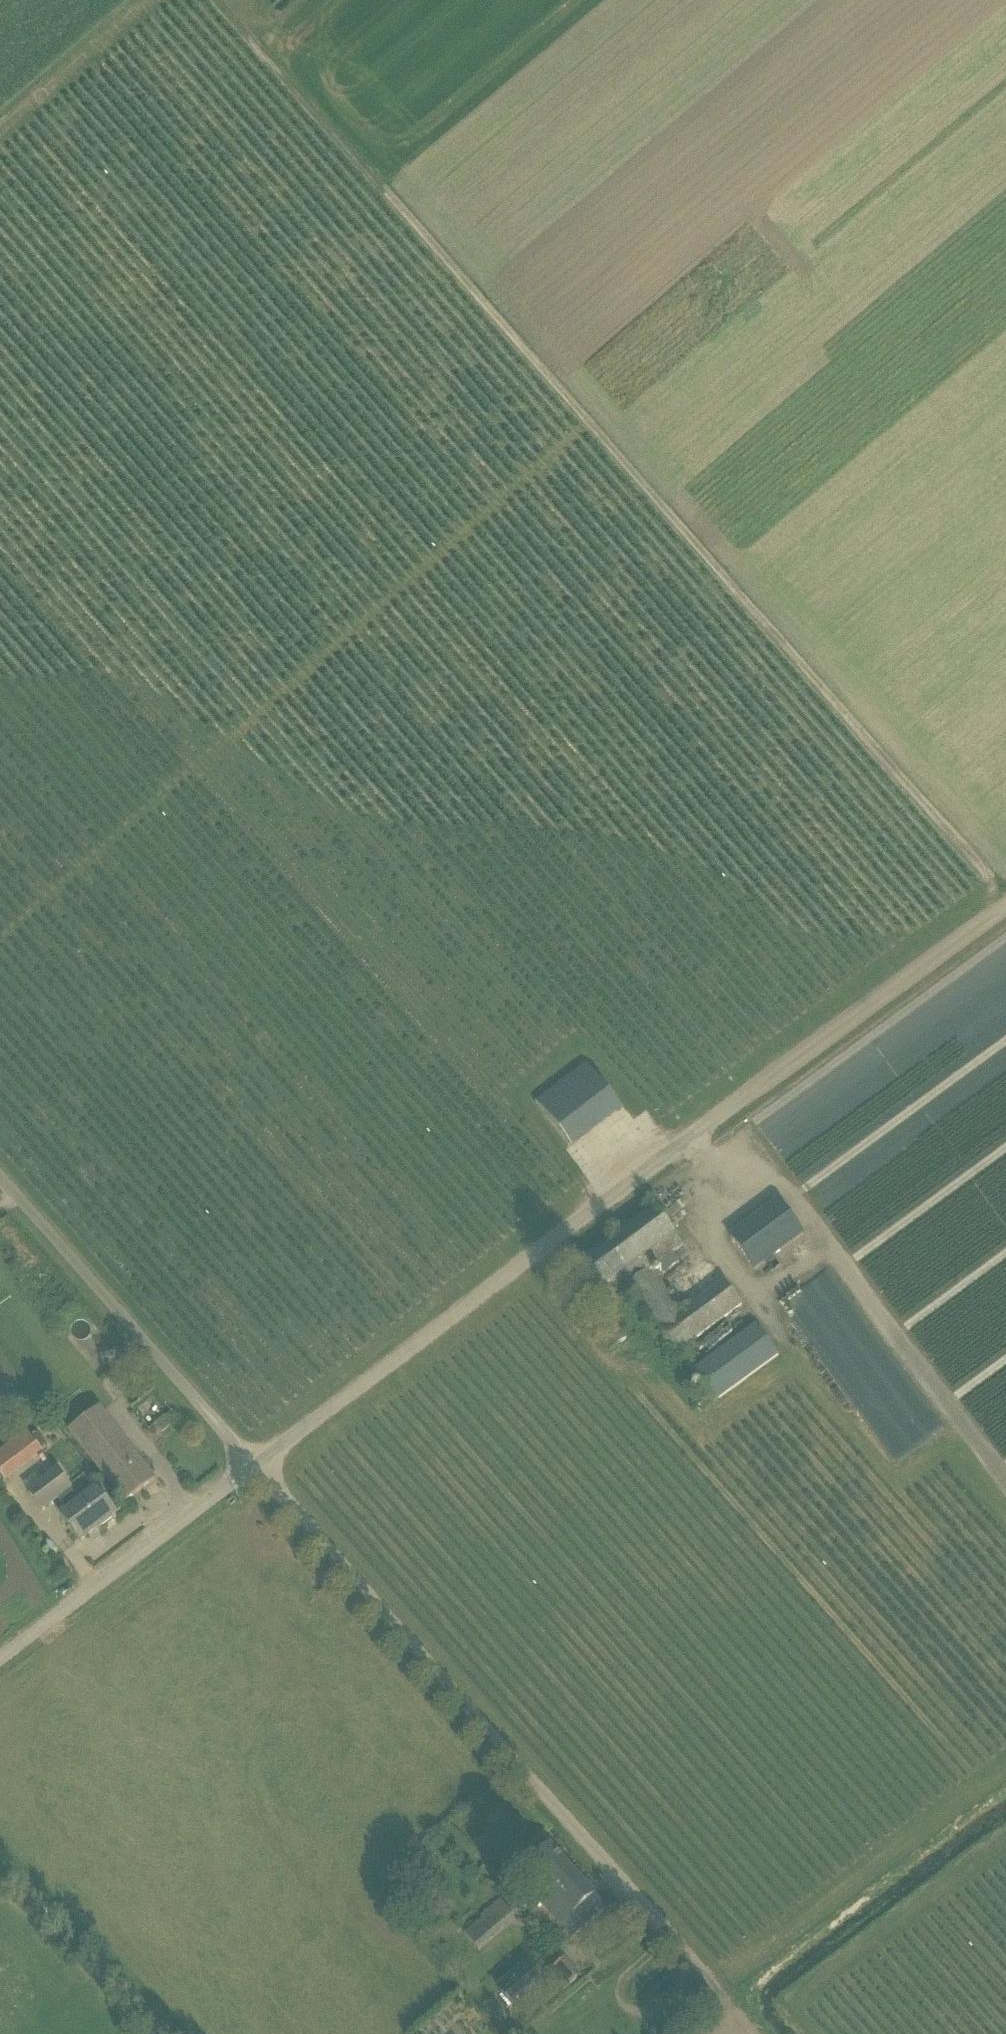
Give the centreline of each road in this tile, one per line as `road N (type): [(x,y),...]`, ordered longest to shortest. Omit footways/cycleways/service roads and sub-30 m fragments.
road 1 (unclassified): [(262,1460),(1005,910)]
road 2 (track): [(750,2033),(262,1460)]
road 3 (unclassified): [(262,1460),(0,1167)]
road 4 (unclassified): [(0,1658),(262,1460)]

